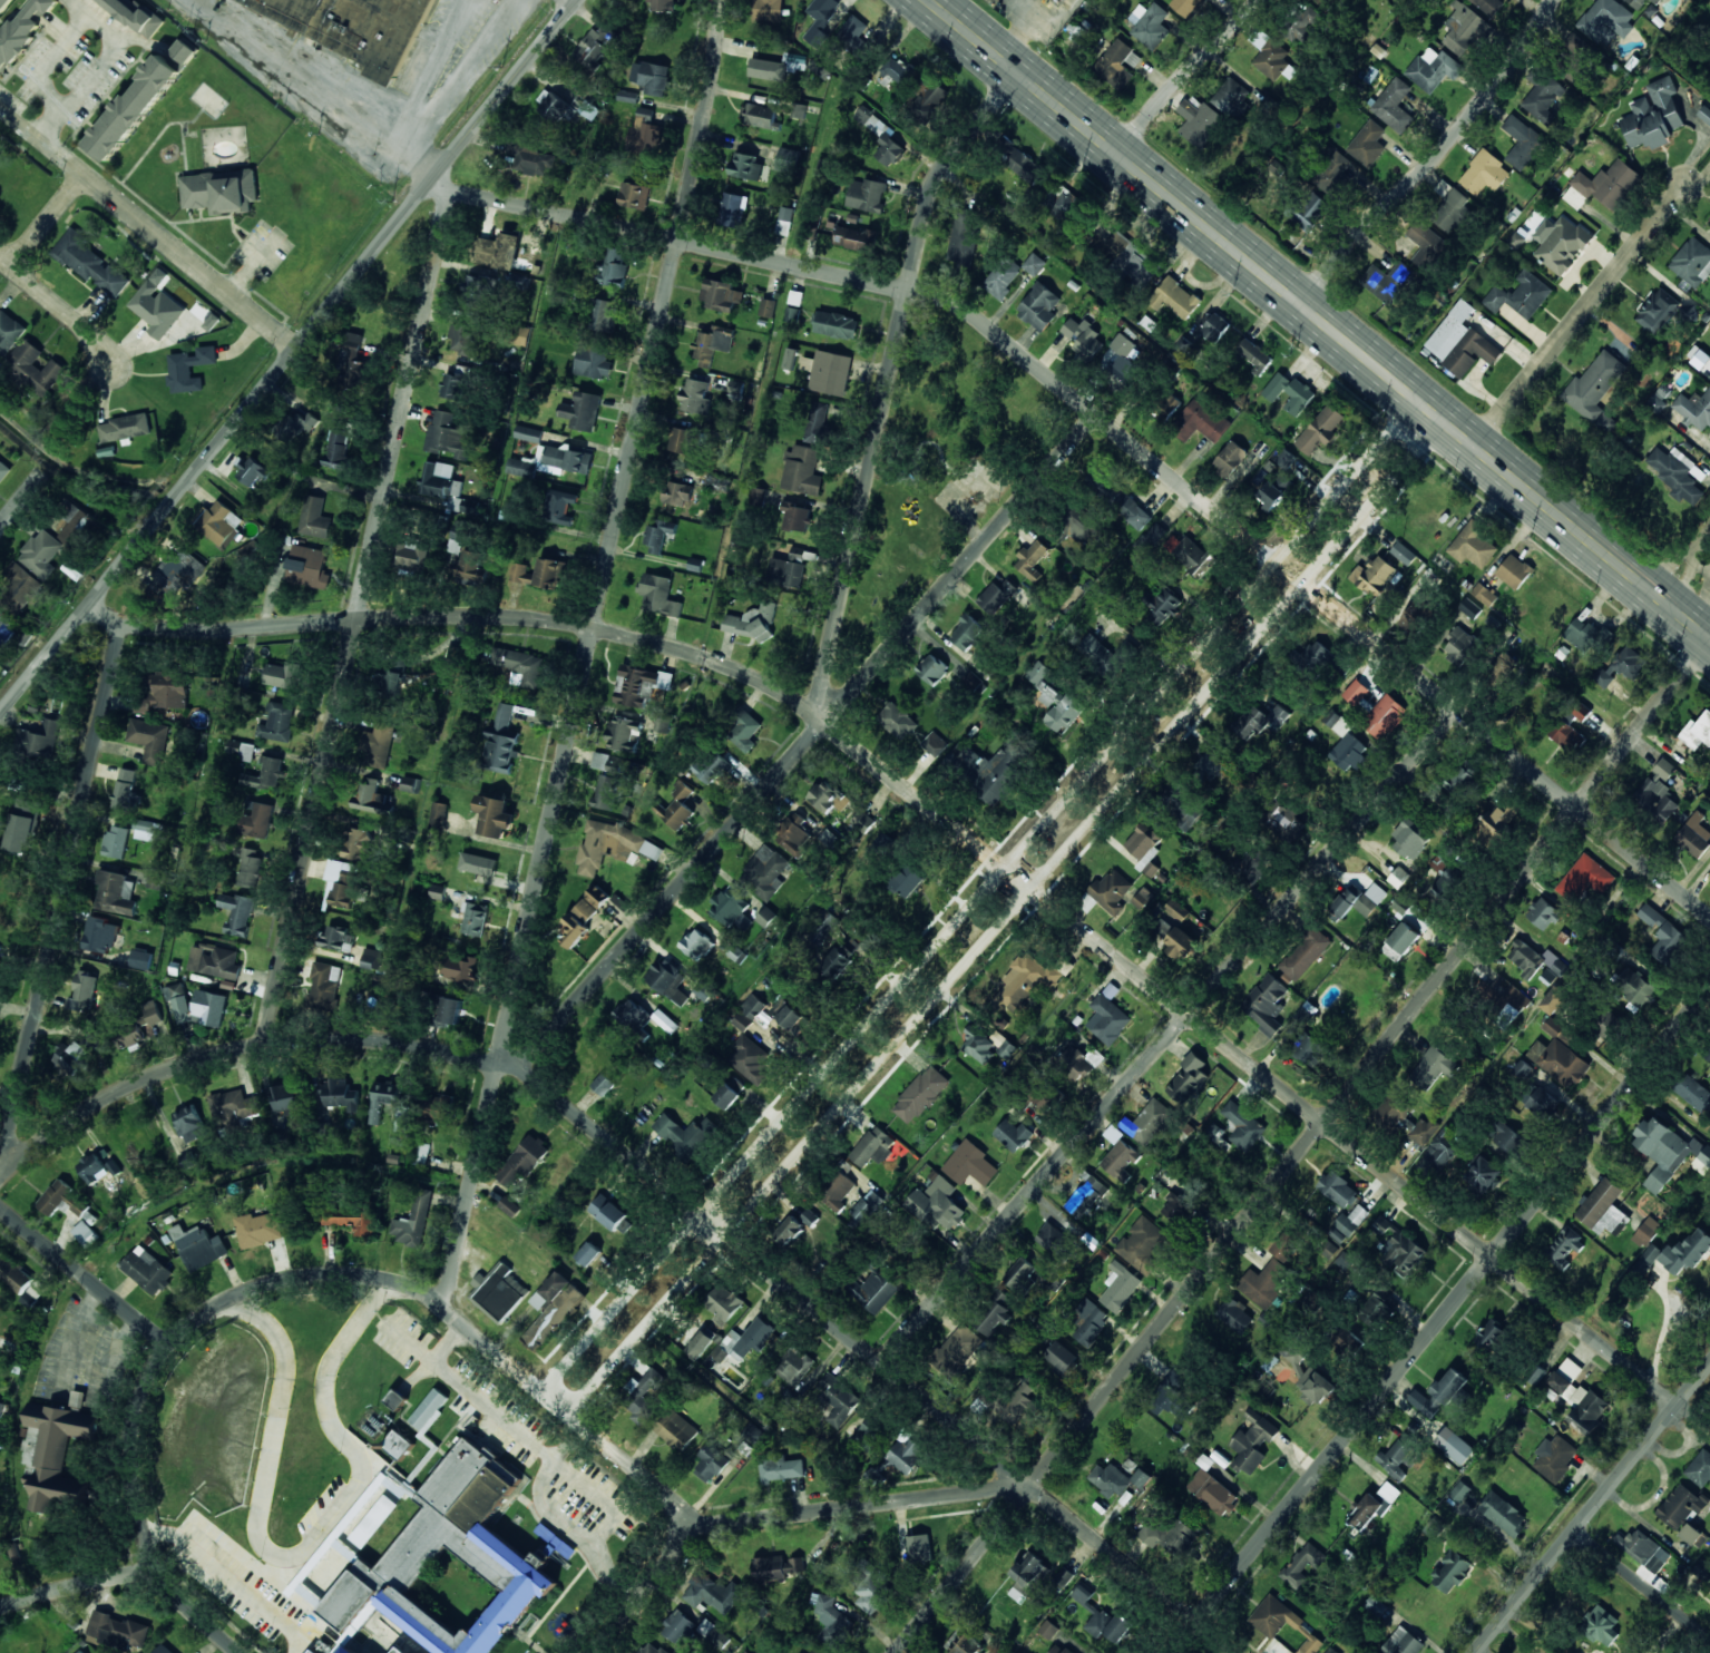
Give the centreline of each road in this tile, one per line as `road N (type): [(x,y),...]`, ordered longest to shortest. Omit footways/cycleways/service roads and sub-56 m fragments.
road 1 (residential): [(1675,1405),(822,724),(725,664),(589,627),(496,615),(241,629),(121,622),(92,607)]
road 2 (residential): [(1709,918),(964,307),(433,183)]
road 3 (residential): [(1236,1652),(498,1057),(381,1043),(265,1045),(146,1079),(17,1161),(0,1180)]
road 4 (residential): [(444,1309),(717,0)]
road 5 (residential): [(570,1414),(1443,423)]
road 6 (residential): [(545,1392),(1417,402)]
road 7 (residential): [(907,1652),(1709,661)]
road 8 (primary): [(1709,640),(923,0)]
road 9 (tertiary): [(0,721),(584,0)]
road 10 (residential): [(265,1045),(451,190)]
road 11 (residential): [(881,1365),(1455,708)]
road 12 (residential): [(520,1068),(1095,414)]
road 13 (residential): [(1169,1652),(1709,987)]
road 14 (residential): [(822,724),(824,683),(937,176),(1007,69)]
road 15 (residential): [(17,1161),(12,1123),(121,622)]
road 16 (residential): [(1298,305),(1546,0)]
road 17 (residential): [(0,107),(301,350)]
road 18 (residential): [(239,1652),(176,1595),(158,1568),(137,1502),(134,1436),(168,1344)]
road 19 (residential): [(1037,1493),(700,1526)]
road 20 (residential): [(1476,450),(1685,185)]
road 21 (residential): [(444,1309),(700,1526)]
road 22 (tertiary): [(1474,1652),(1675,1405)]
road 23 (residential): [(168,1344),(224,1302),(324,1274),(390,1280),(444,1309)]
road 24 (residential): [(168,1344),(0,1207)]
road 25 (residential): [(1113,155),(1257,0)]
road 26 (residential): [(1709,1650),(1570,1535)]
road 27 (residential): [(594,1652),(700,1526)]
road 28 (residential): [(0,1611),(158,1568)]
road 29 (residential): [(120,356),(0,259)]

